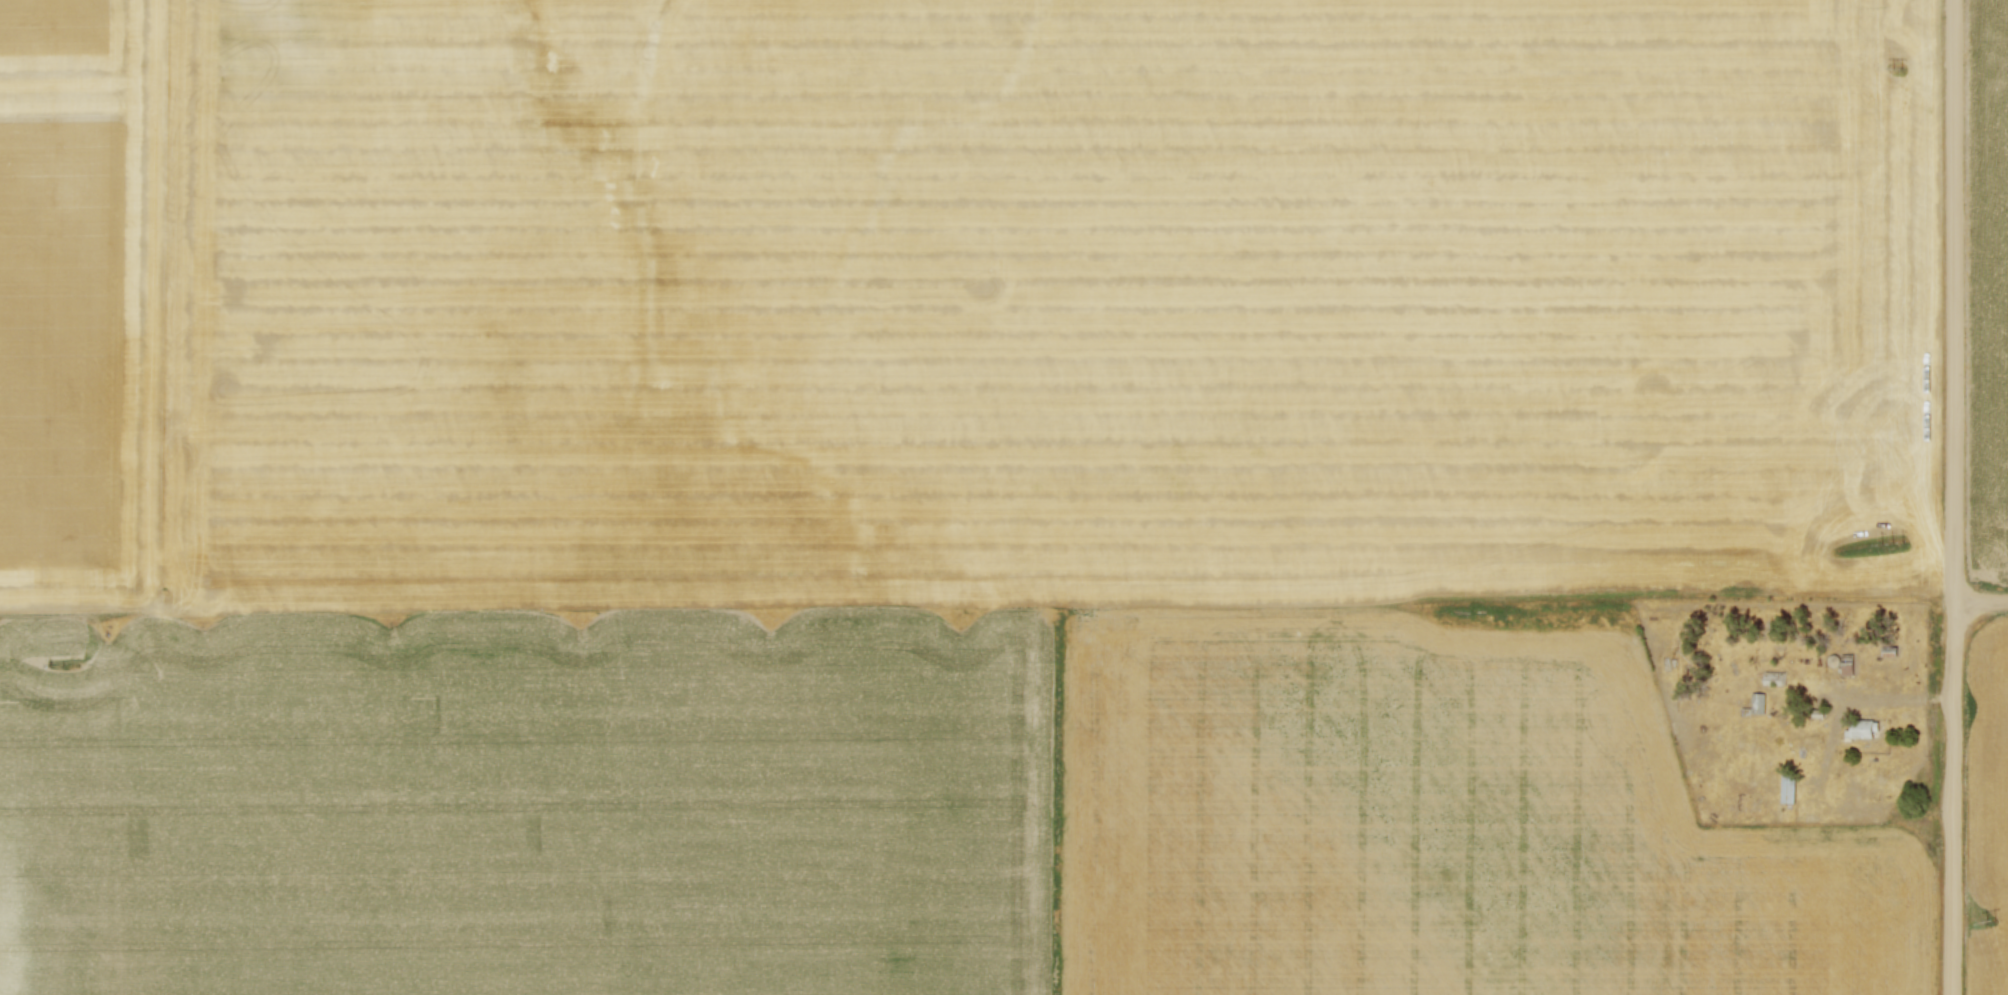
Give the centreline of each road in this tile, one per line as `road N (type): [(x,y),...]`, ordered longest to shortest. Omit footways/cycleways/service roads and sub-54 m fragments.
road 1 (residential): [(1950,994),(1954,0)]

